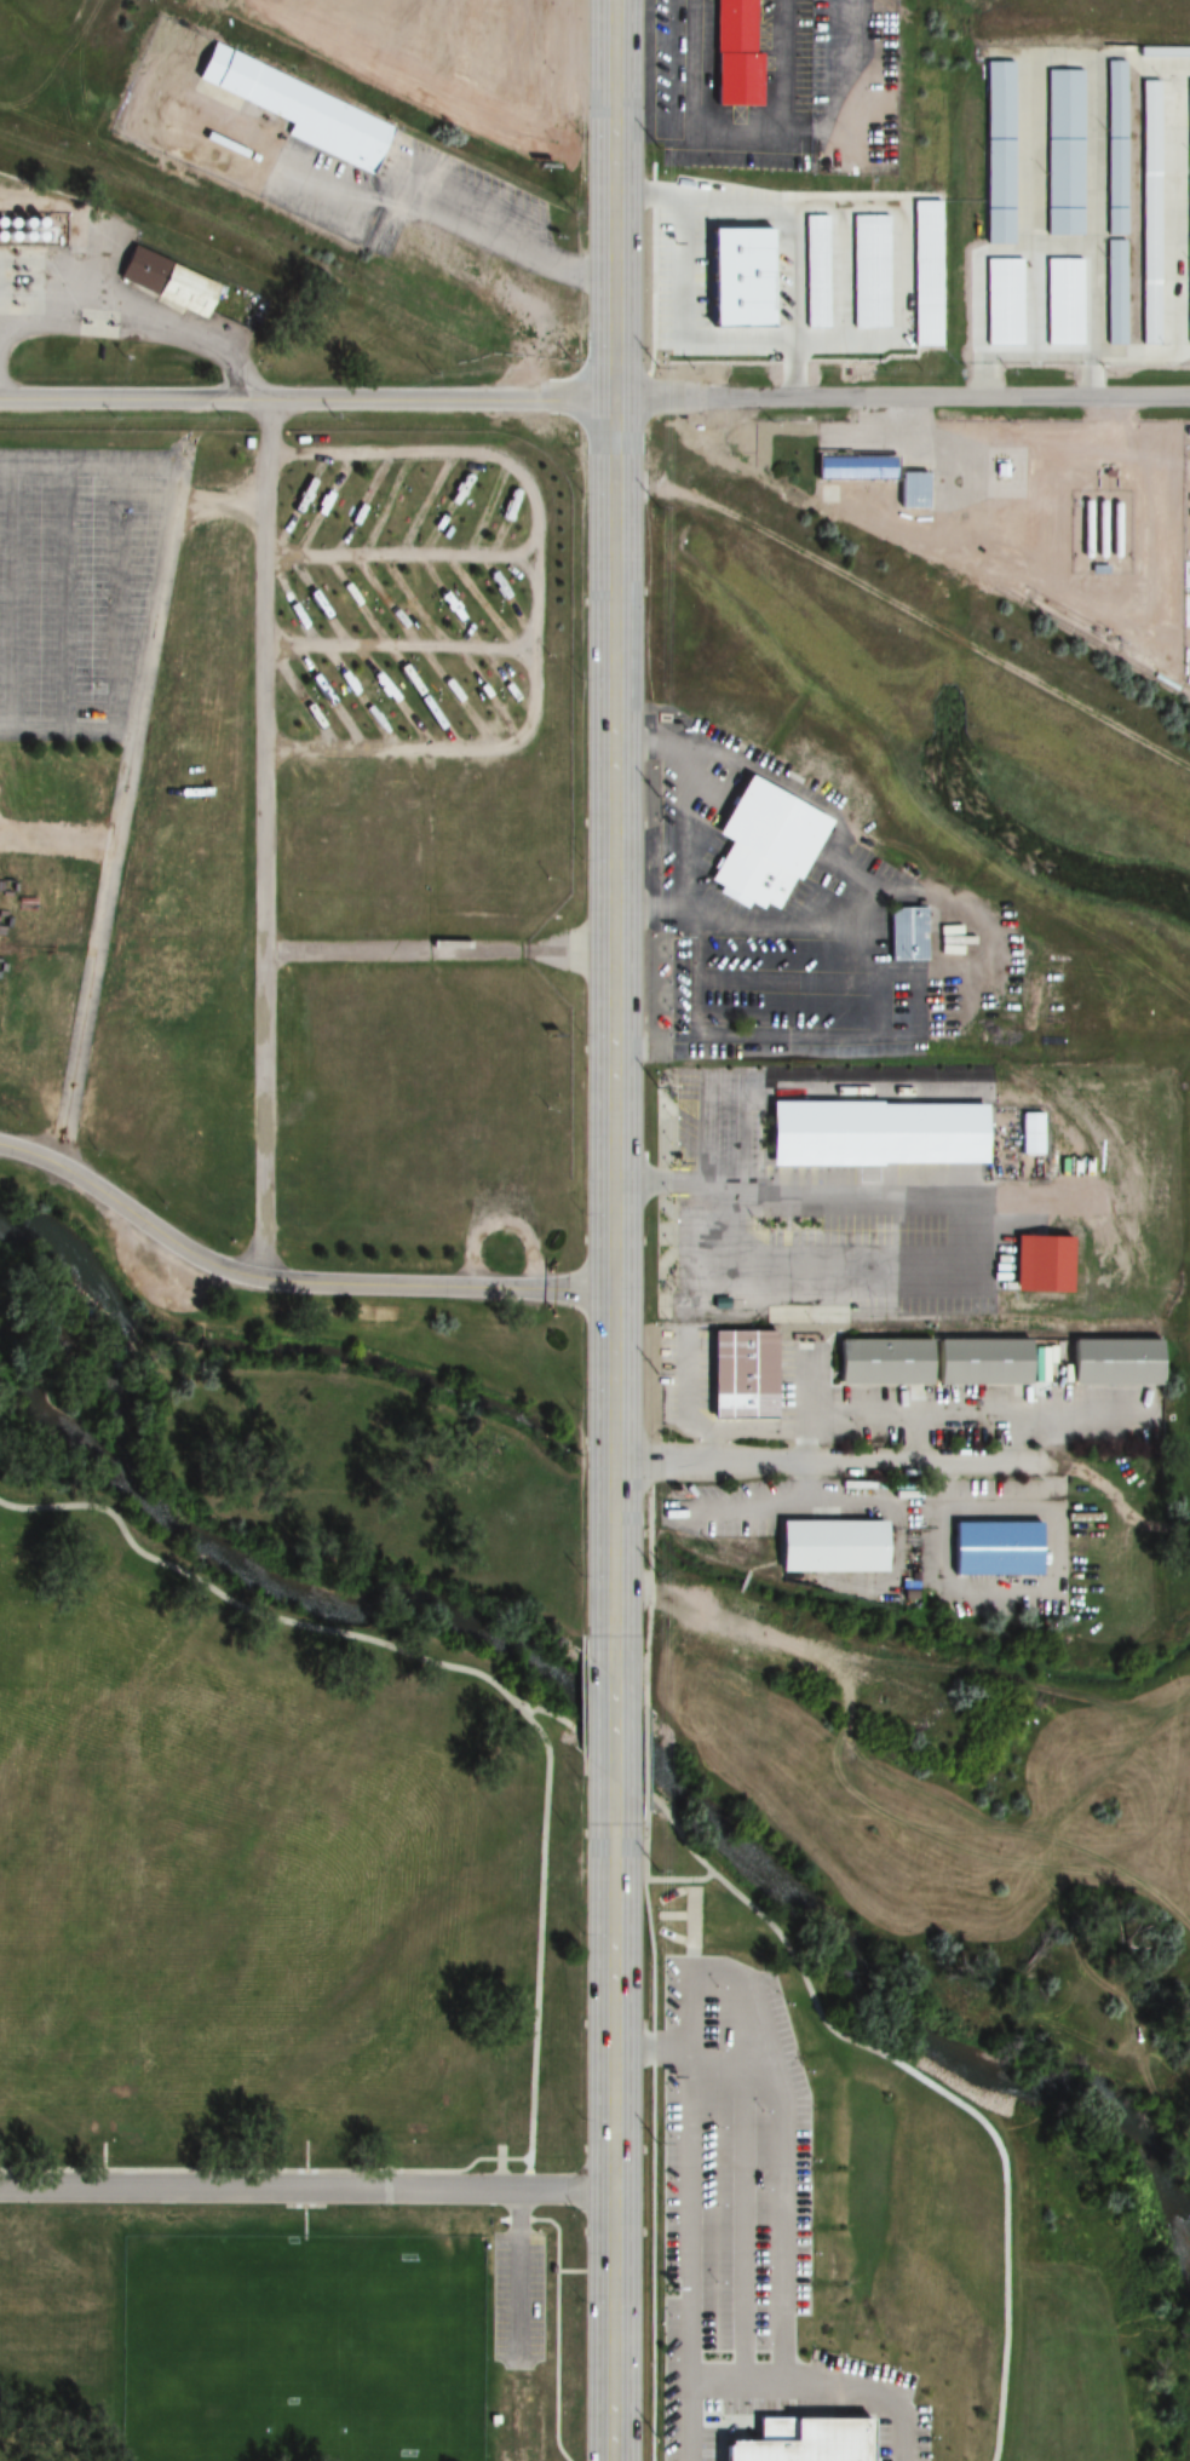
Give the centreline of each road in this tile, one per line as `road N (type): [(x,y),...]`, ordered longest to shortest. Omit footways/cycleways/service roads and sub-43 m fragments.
road 1 (primary): [(615,398),(615,1633)]
road 2 (residential): [(0,1148),(53,1163),(173,1244),(237,1275),(617,1294)]
road 3 (primary): [(614,1822),(613,2460)]
road 4 (residential): [(0,397),(615,398)]
road 5 (residential): [(0,2186),(614,2191)]
road 6 (residential): [(615,398),(1189,398)]
road 7 (residential): [(616,1464),(1067,1462)]
road 8 (primary): [(615,0),(615,398)]
road 9 (primary): [(615,1633),(614,1822)]

